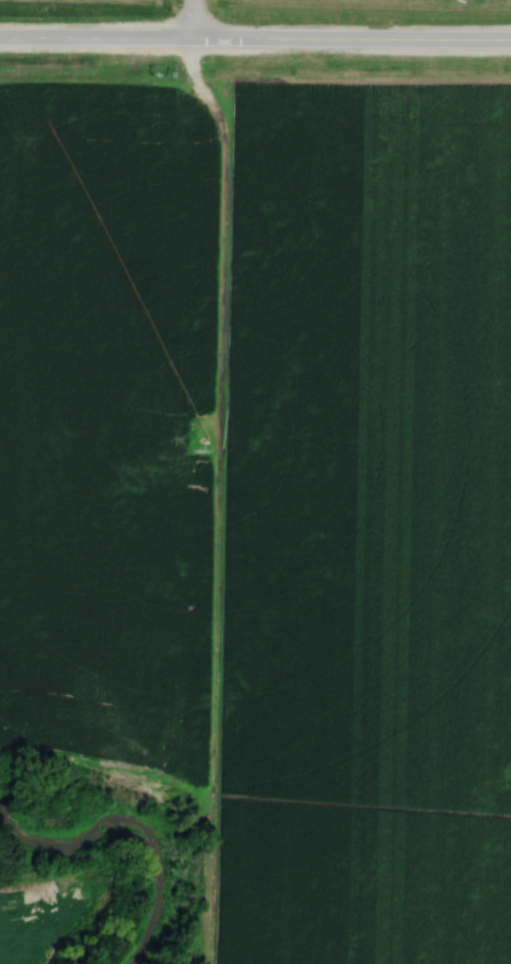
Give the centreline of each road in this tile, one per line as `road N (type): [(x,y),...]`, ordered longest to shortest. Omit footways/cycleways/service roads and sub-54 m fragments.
road 1 (secondary): [(510,38),(0,38)]

